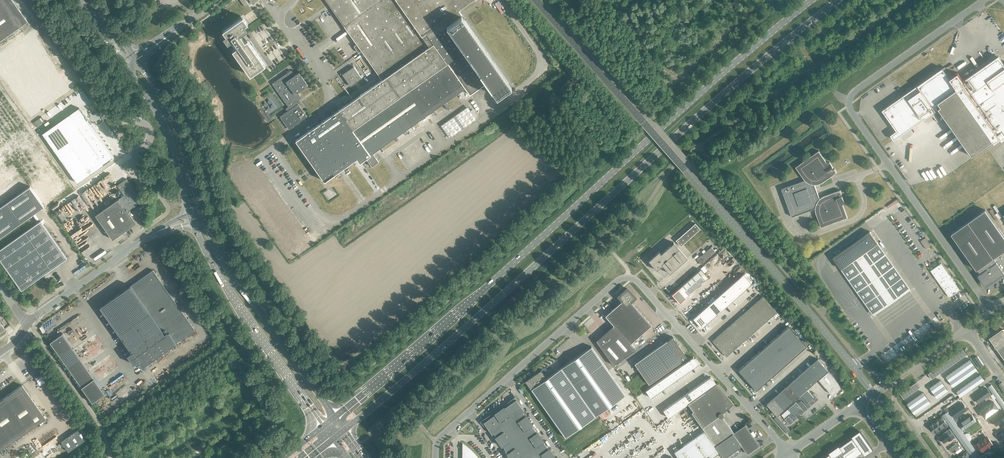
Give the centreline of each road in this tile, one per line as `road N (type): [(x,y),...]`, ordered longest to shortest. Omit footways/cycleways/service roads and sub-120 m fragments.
road 1 (trunk): [(345,428),(839,0)]
road 2 (trunk): [(813,0),(335,418)]
road 3 (unclassified): [(540,54),(542,67),(526,87),(331,227),(274,148),(325,110),(330,97),(278,14)]
road 4 (unclassified): [(788,454),(630,279),(439,439),(436,457)]
road 5 (unclassified): [(984,0),(848,101),(992,309)]
road 6 (secondary): [(193,222),(218,273),(324,427)]
road 7 (secondary): [(335,418),(229,265),(204,214)]
road 8 (secondary): [(204,214),(171,110),(139,63)]
road 9 (secondary): [(127,66),(162,116),(189,213)]
road 10 (unclassified): [(27,326),(148,237)]
road 11 (unclassified): [(110,119),(25,0)]

